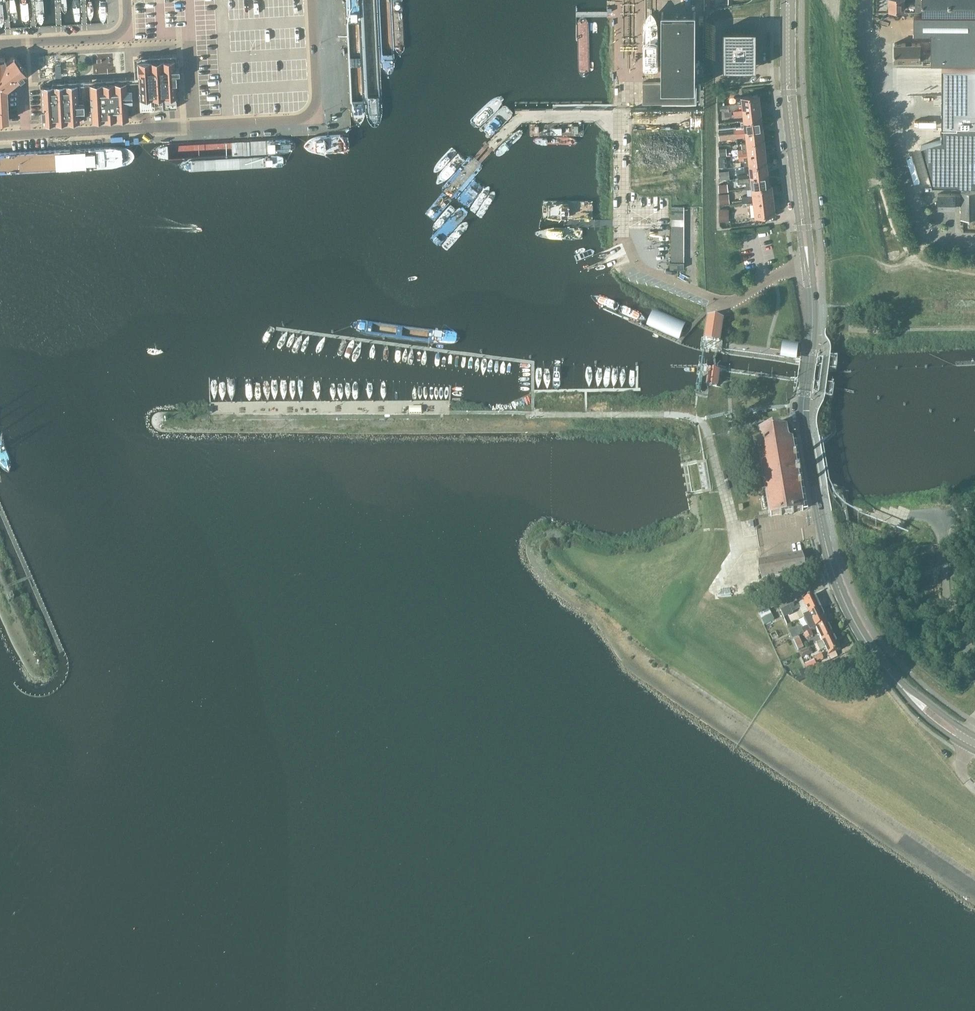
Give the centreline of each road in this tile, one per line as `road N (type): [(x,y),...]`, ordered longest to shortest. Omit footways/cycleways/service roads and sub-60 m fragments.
road 1 (primary): [(903,689),(855,623),(826,546),(804,418),(808,267)]
road 2 (unclassified): [(0,136),(318,118),(312,0)]
road 3 (unclassified): [(808,267),(723,303),(632,263),(620,232),(620,117),(613,117)]
road 4 (unclassified): [(974,241),(934,235),(918,220),(868,49),(866,0)]
road 5 (unclassified): [(750,725),(974,877)]
road 6 (primary): [(783,0),(786,118),(808,261)]
road 7 (primary): [(808,261),(792,0)]
road 8 (unclassified): [(127,0),(126,21),(111,37),(0,44)]

